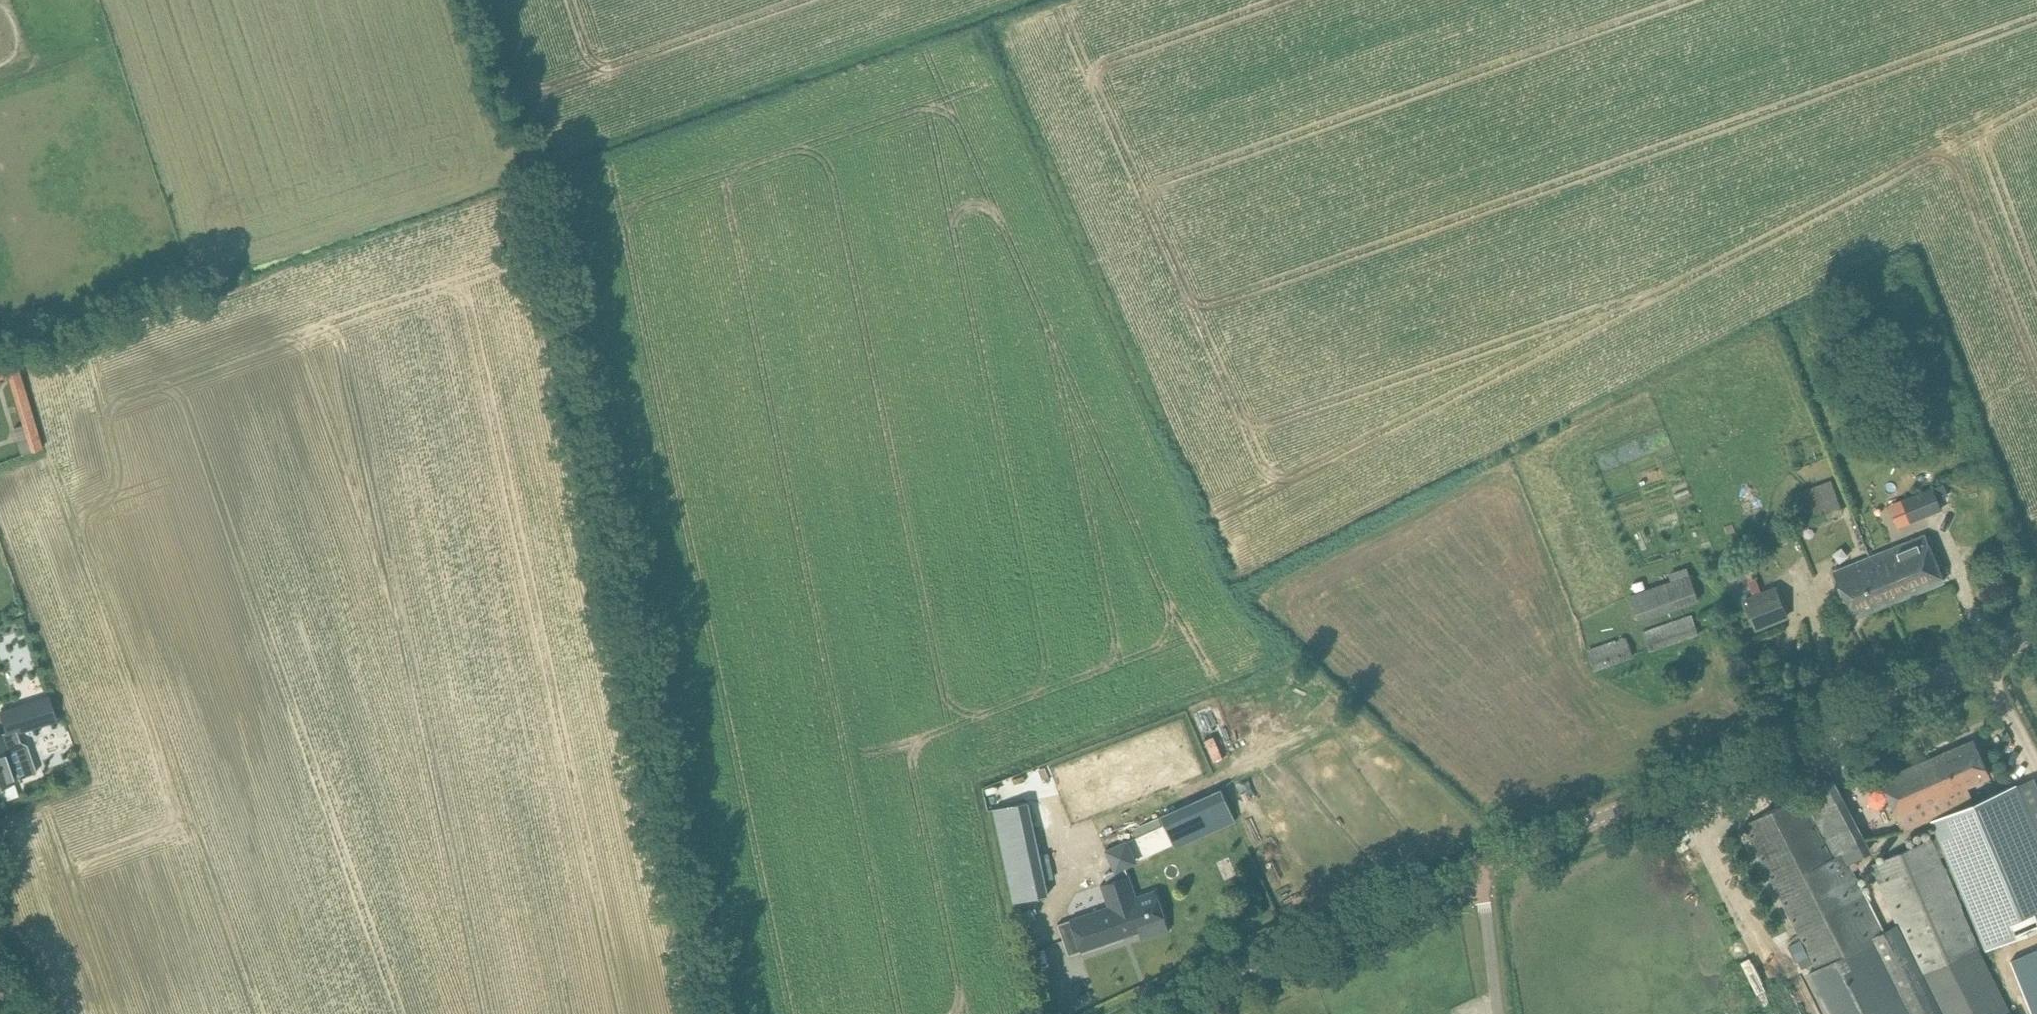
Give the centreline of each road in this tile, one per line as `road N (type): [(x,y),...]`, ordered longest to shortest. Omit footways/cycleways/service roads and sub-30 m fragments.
road 1 (unclassified): [(1483,869),(2036,636)]
road 2 (unclassified): [(1168,1013),(1483,869)]
road 3 (residential): [(1499,1013),(1483,869)]

